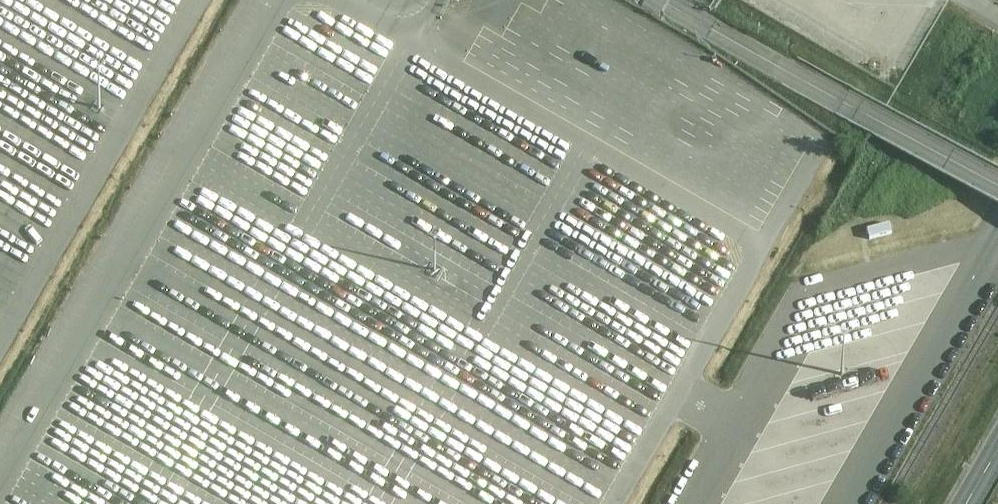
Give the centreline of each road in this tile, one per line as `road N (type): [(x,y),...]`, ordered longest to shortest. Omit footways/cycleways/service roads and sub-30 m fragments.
road 1 (unclassified): [(618,503),(768,245),(337,0)]
road 2 (unclassified): [(278,0),(0,480)]
road 3 (unclassified): [(660,0),(997,194)]

